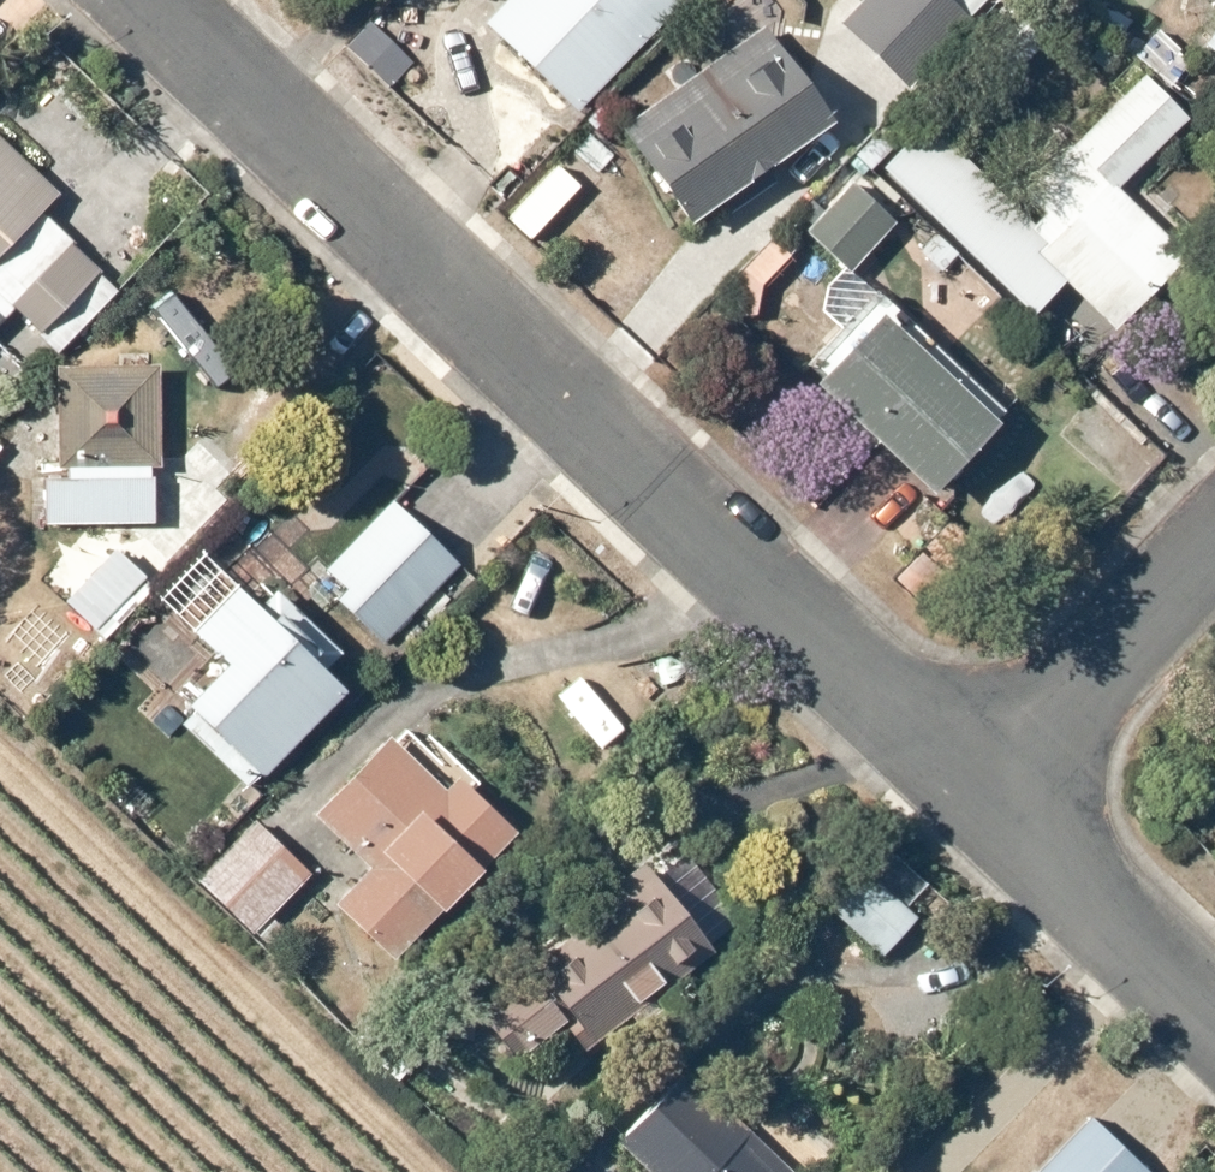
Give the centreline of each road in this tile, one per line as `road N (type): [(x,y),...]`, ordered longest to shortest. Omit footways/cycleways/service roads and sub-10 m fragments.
road 1 (residential): [(989,797),(150,0)]
road 2 (residential): [(989,797),(1214,559)]
road 3 (residential): [(1214,1015),(989,797)]

